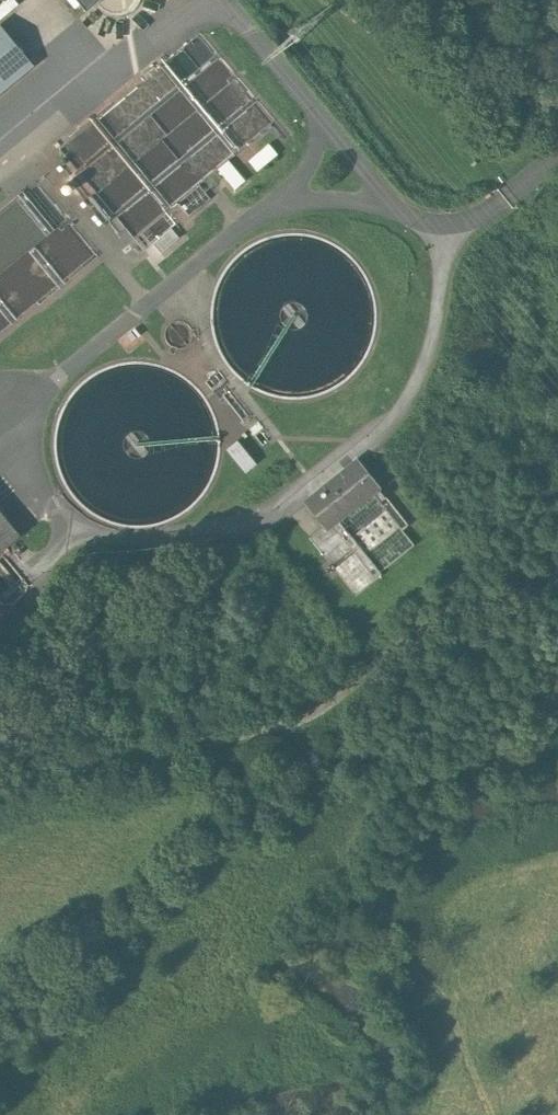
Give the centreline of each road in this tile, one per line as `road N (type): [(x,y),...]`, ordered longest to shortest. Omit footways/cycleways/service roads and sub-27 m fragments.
road 1 (track): [(0,771),(302,717),(342,700),(439,620),(483,595),(557,579)]

